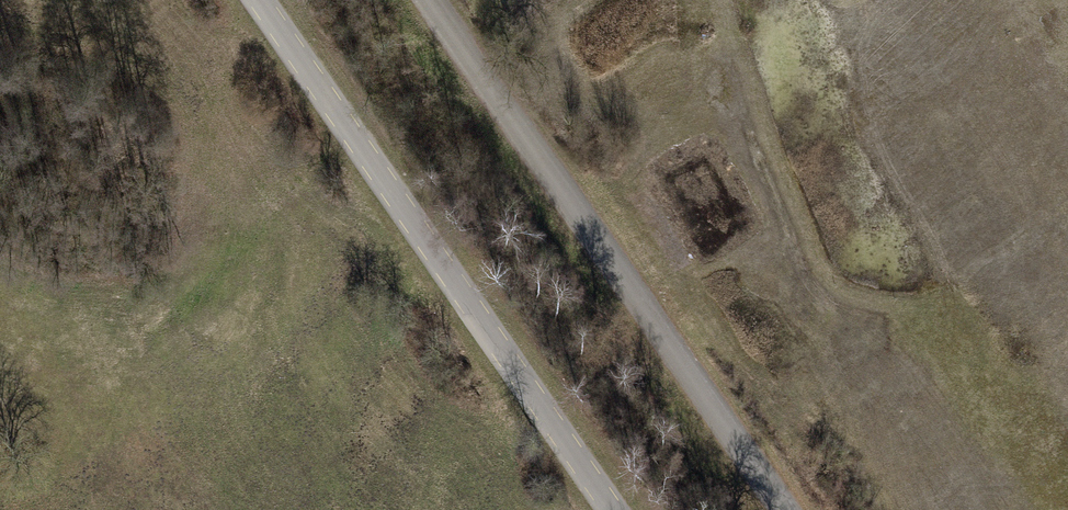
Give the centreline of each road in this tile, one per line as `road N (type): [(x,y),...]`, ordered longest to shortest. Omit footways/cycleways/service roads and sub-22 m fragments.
road 1 (unclassified): [(260,0),(614,509)]
road 2 (unclassified): [(782,509),(428,0)]

